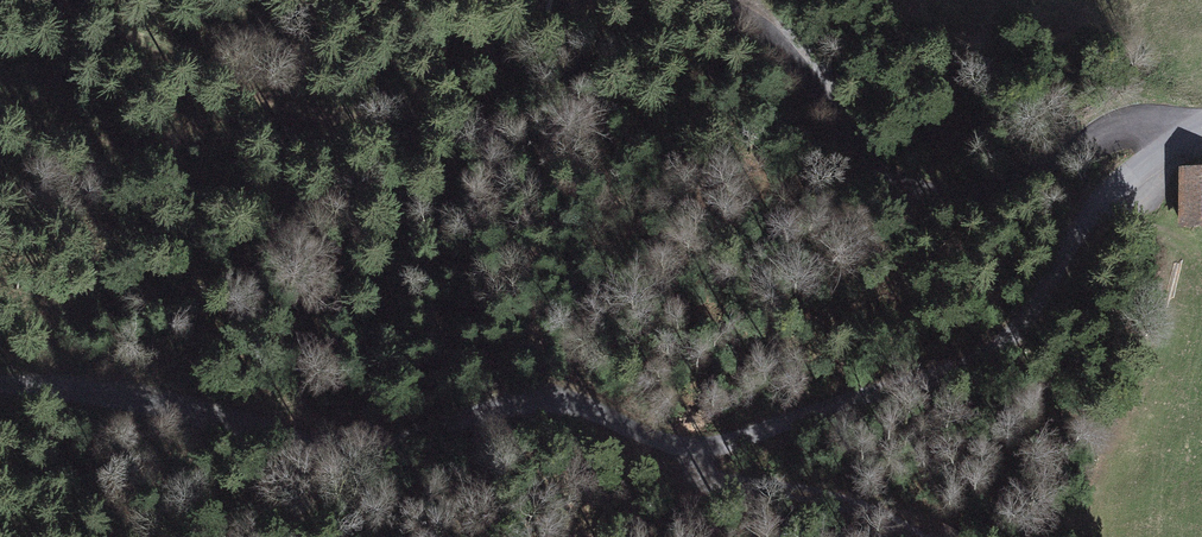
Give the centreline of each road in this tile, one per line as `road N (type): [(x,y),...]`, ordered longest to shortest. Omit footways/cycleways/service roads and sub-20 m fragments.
road 1 (residential): [(1201,126),(1154,138),(1113,175),(1024,324),(956,371),(760,425),(684,439),(540,400),(343,452),(56,384),(0,381)]
road 2 (track): [(731,0),(804,59),(887,170),(937,186),(1001,178),(1097,136),(1154,138)]
road 3 (track): [(68,0),(286,110),(333,109),(463,67),(504,0)]
road 4 (track): [(911,536),(696,470),(684,439)]

